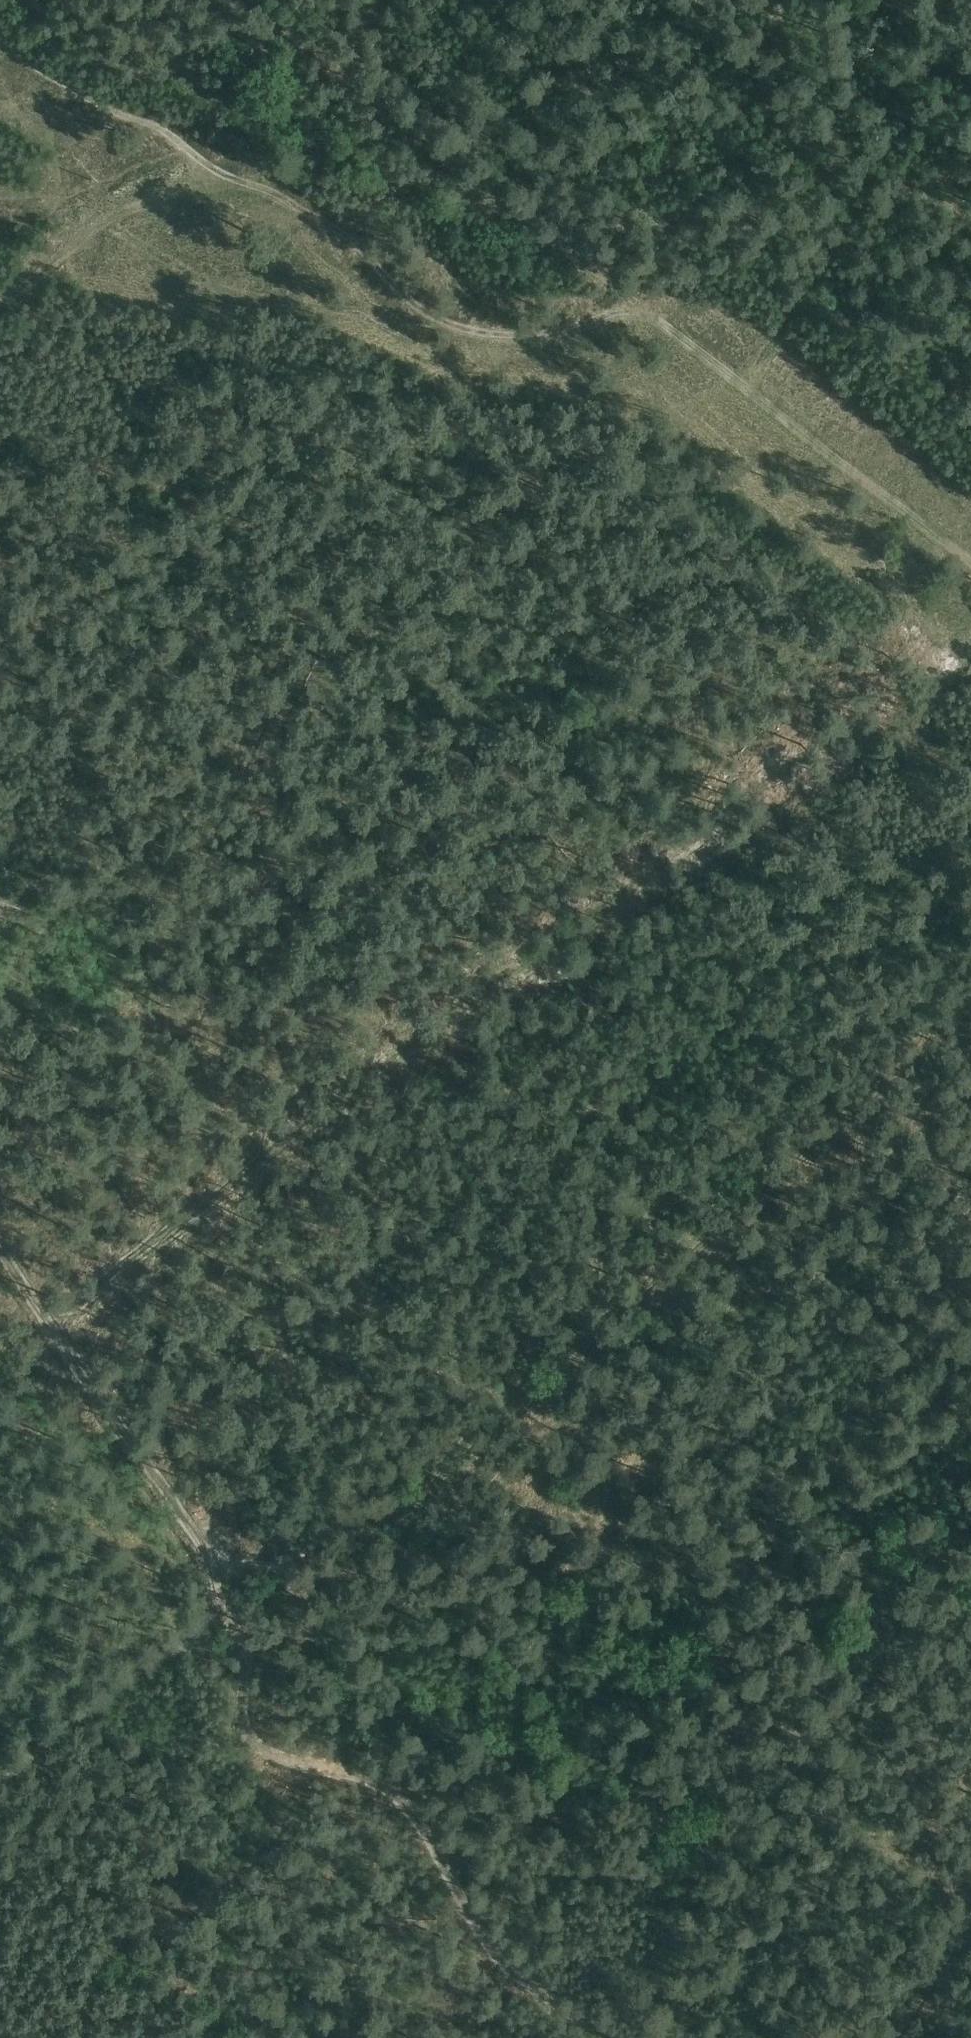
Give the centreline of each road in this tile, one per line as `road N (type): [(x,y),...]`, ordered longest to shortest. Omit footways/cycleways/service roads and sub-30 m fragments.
road 1 (track): [(0,1783),(200,1604),(220,1594),(243,1598),(261,1607),(247,1712),(280,1758),(364,1775),(429,1829),(490,1952),(620,2037)]

